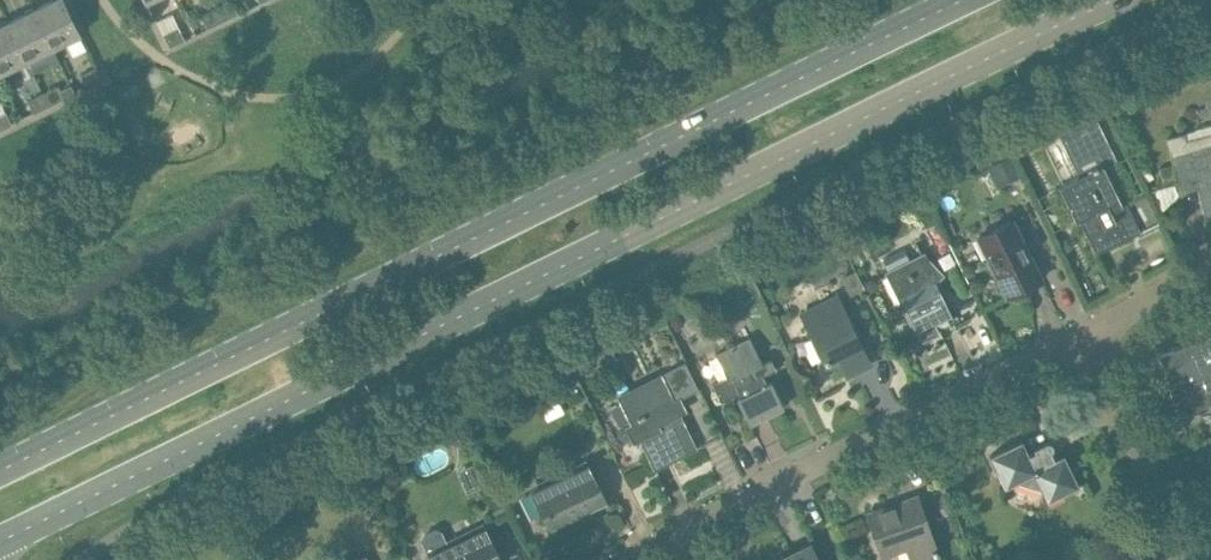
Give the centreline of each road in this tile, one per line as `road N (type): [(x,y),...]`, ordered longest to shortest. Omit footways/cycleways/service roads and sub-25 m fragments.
road 1 (secondary): [(0,543),(1115,0)]
road 2 (secondary): [(962,0),(0,470)]
road 3 (residential): [(636,559),(1087,327)]
road 4 (residential): [(1175,559),(1087,327)]
road 5 (residential): [(1210,271),(1087,327)]

